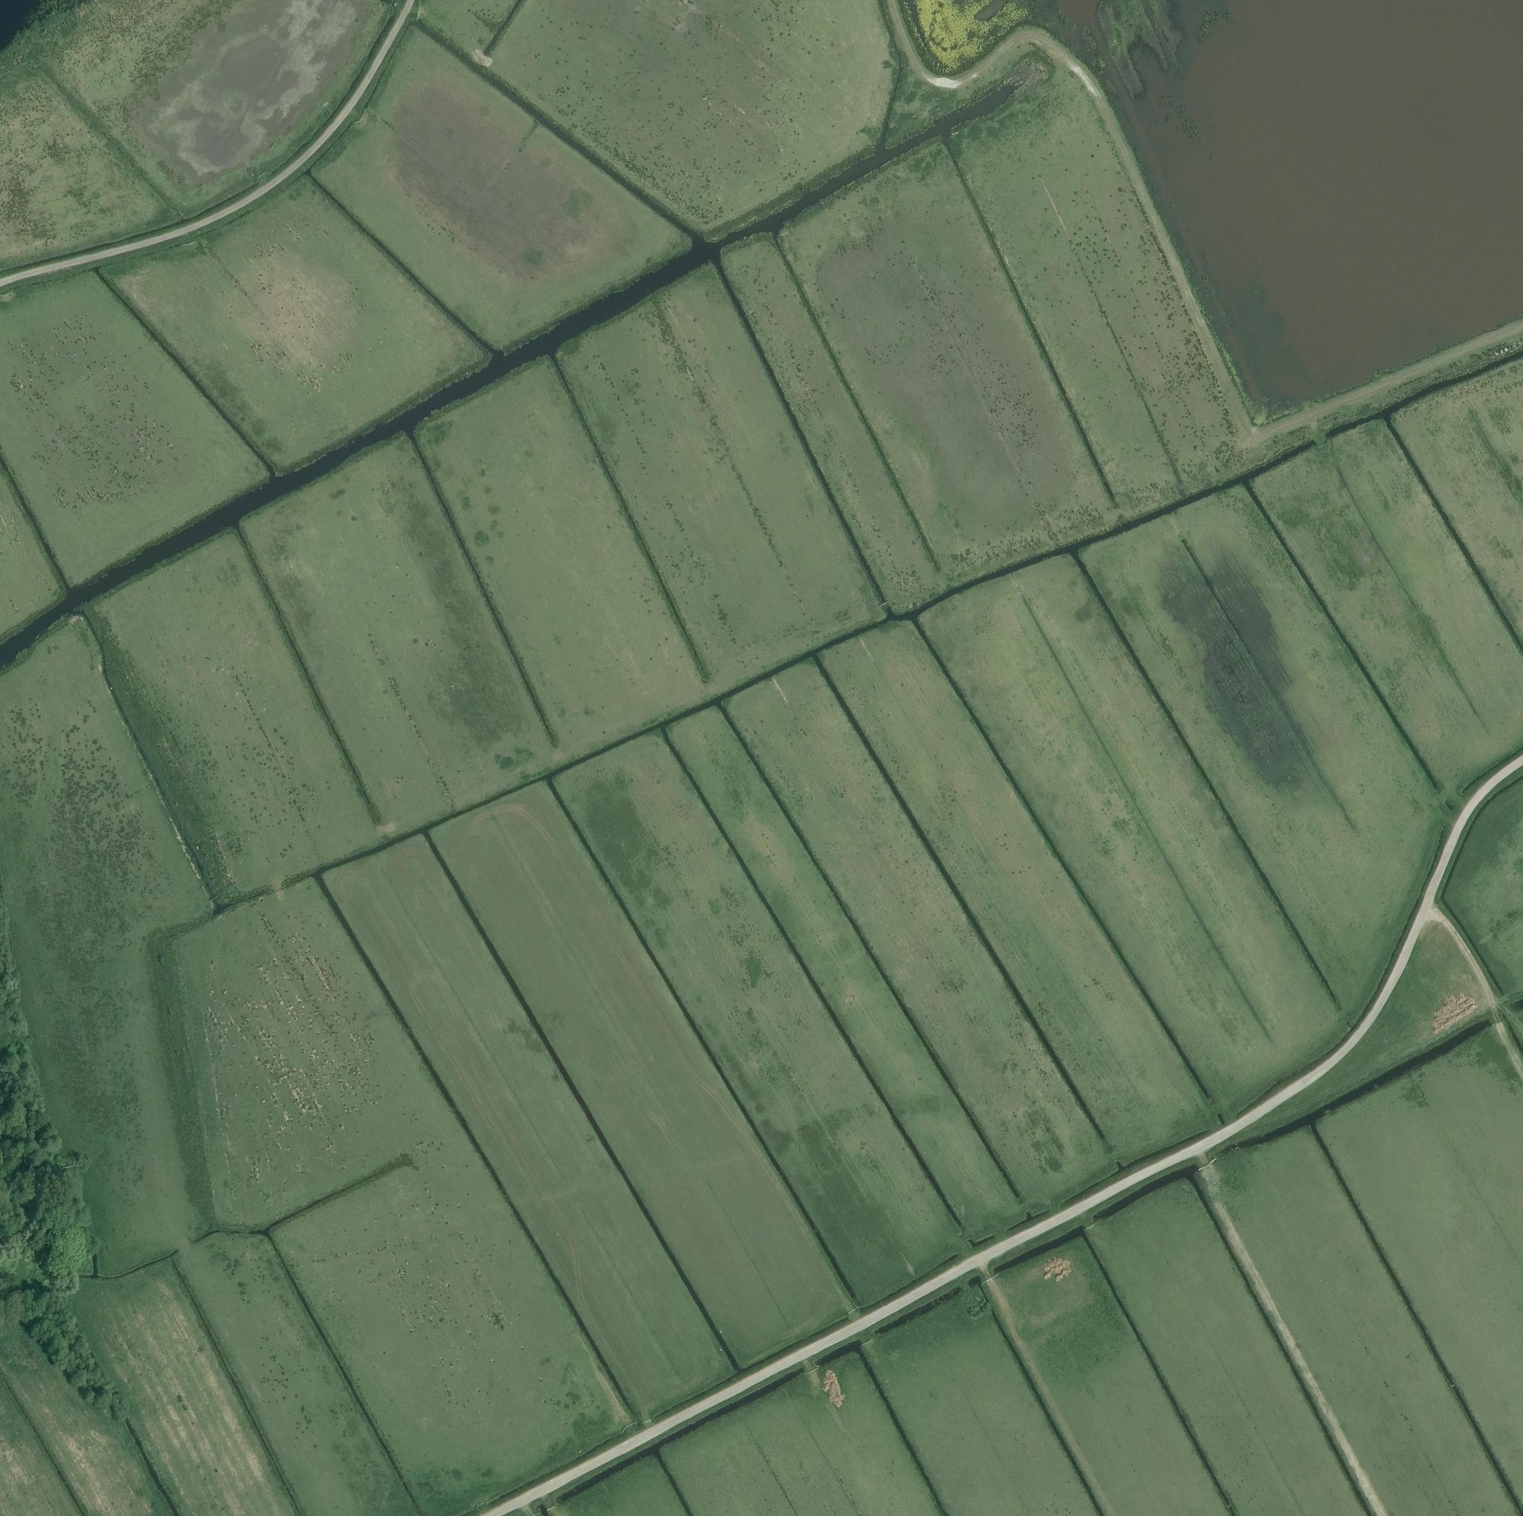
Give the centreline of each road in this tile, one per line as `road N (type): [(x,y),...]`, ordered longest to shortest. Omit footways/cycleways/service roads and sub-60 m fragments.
road 1 (track): [(490,1515),(1194,1150),(1329,1065),(1380,1003),(1471,806),(1522,762)]
road 2 (track): [(893,0),(910,51),(928,75),(956,81),(1034,36),(1089,83),(1252,436),(1522,326)]
road 3 (track): [(0,284),(171,236),(271,186),(339,122),(411,0)]

